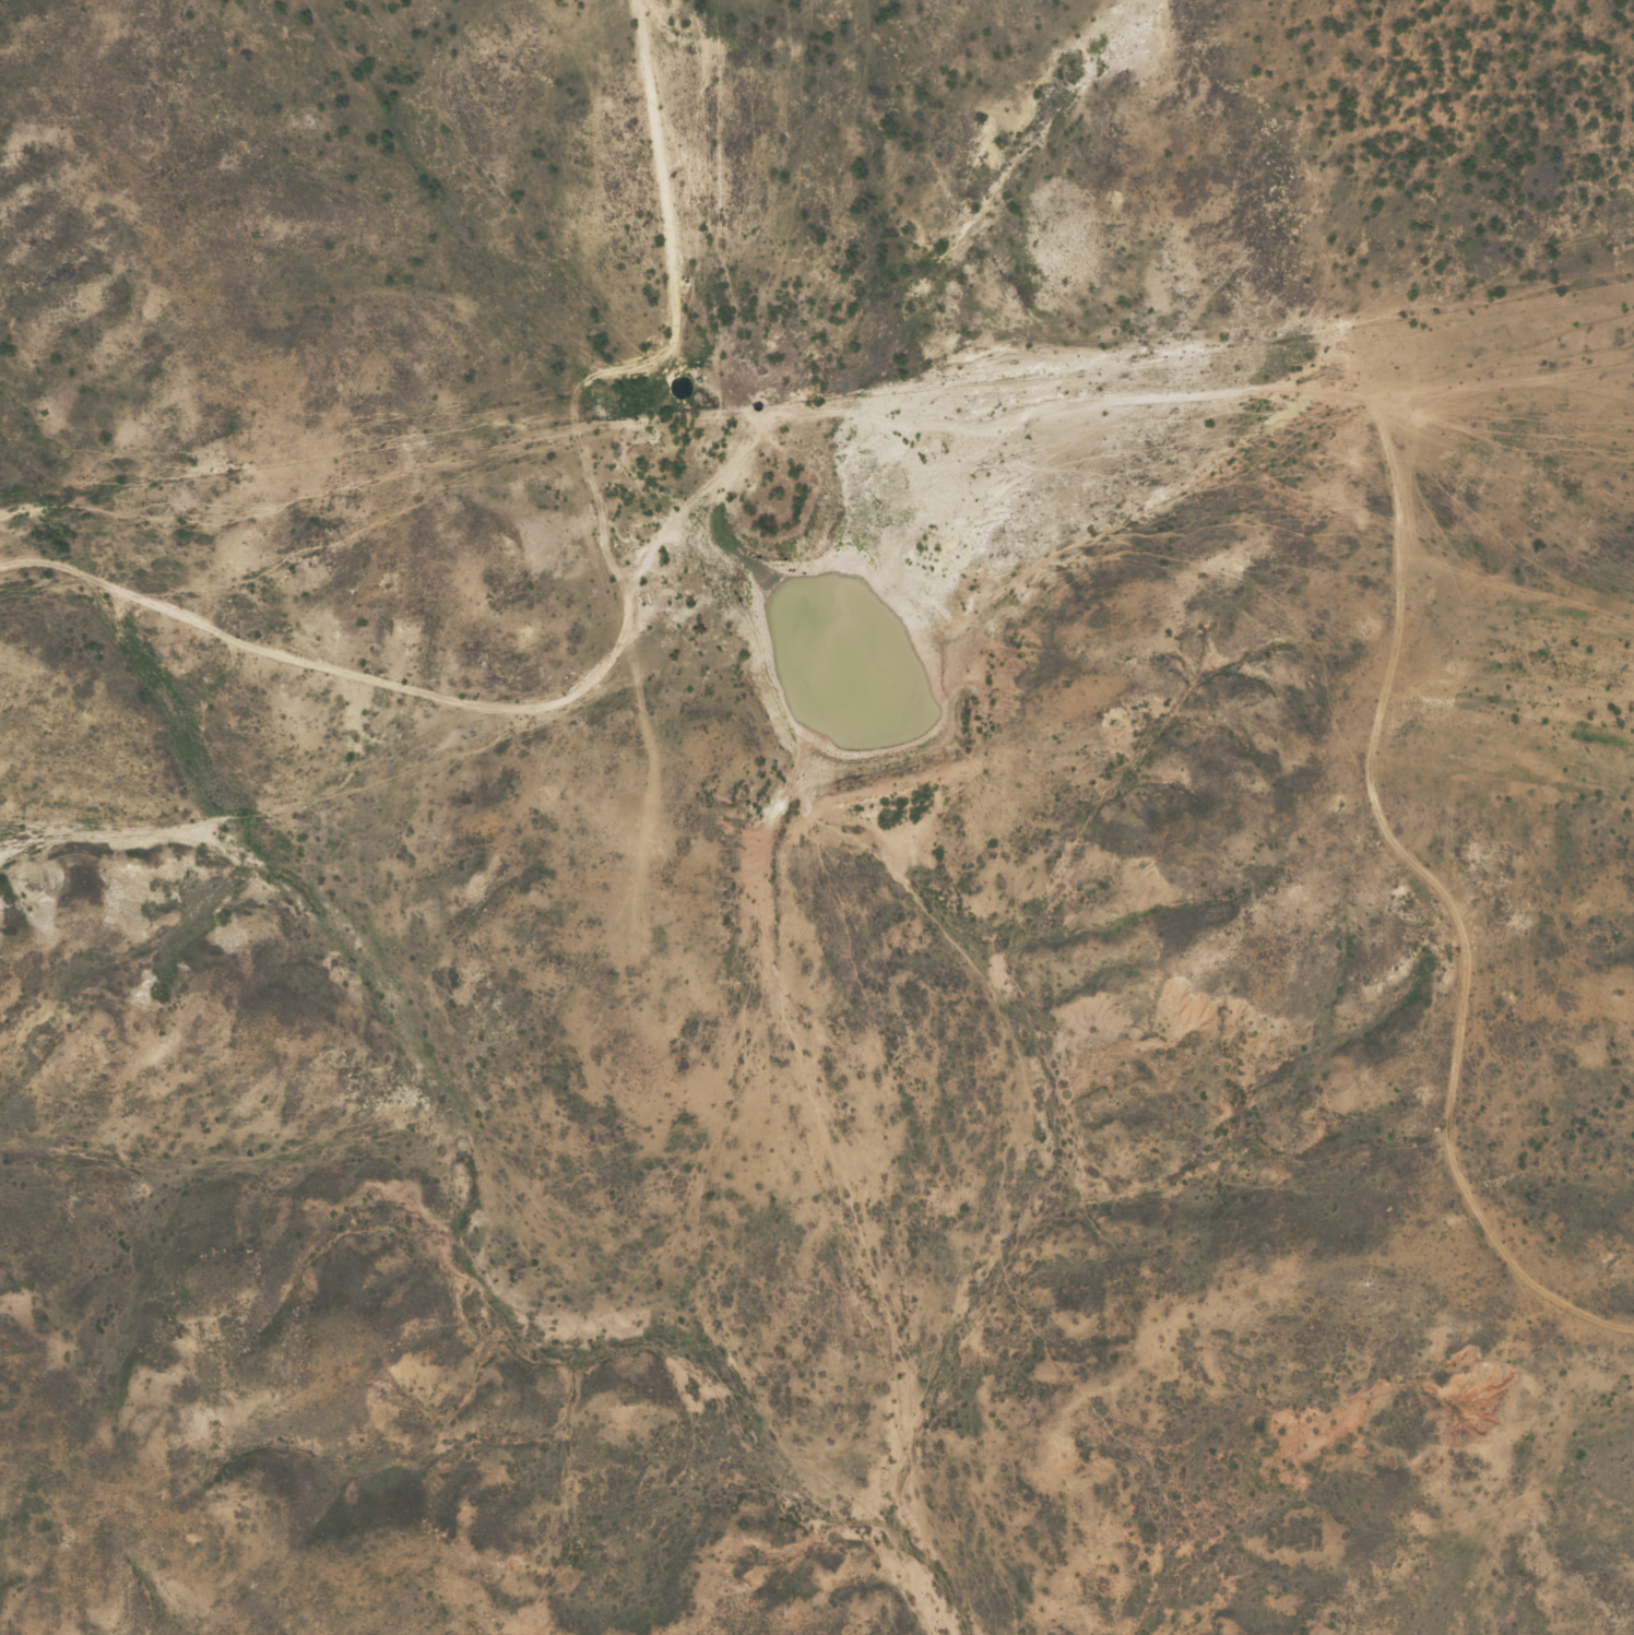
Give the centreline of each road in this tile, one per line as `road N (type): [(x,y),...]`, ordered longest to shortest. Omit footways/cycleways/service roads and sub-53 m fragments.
road 1 (residential): [(0,566),(52,559),(343,668),(467,686),(543,657),(582,601),(582,401),(662,309),(667,166),(638,131),(617,0)]

